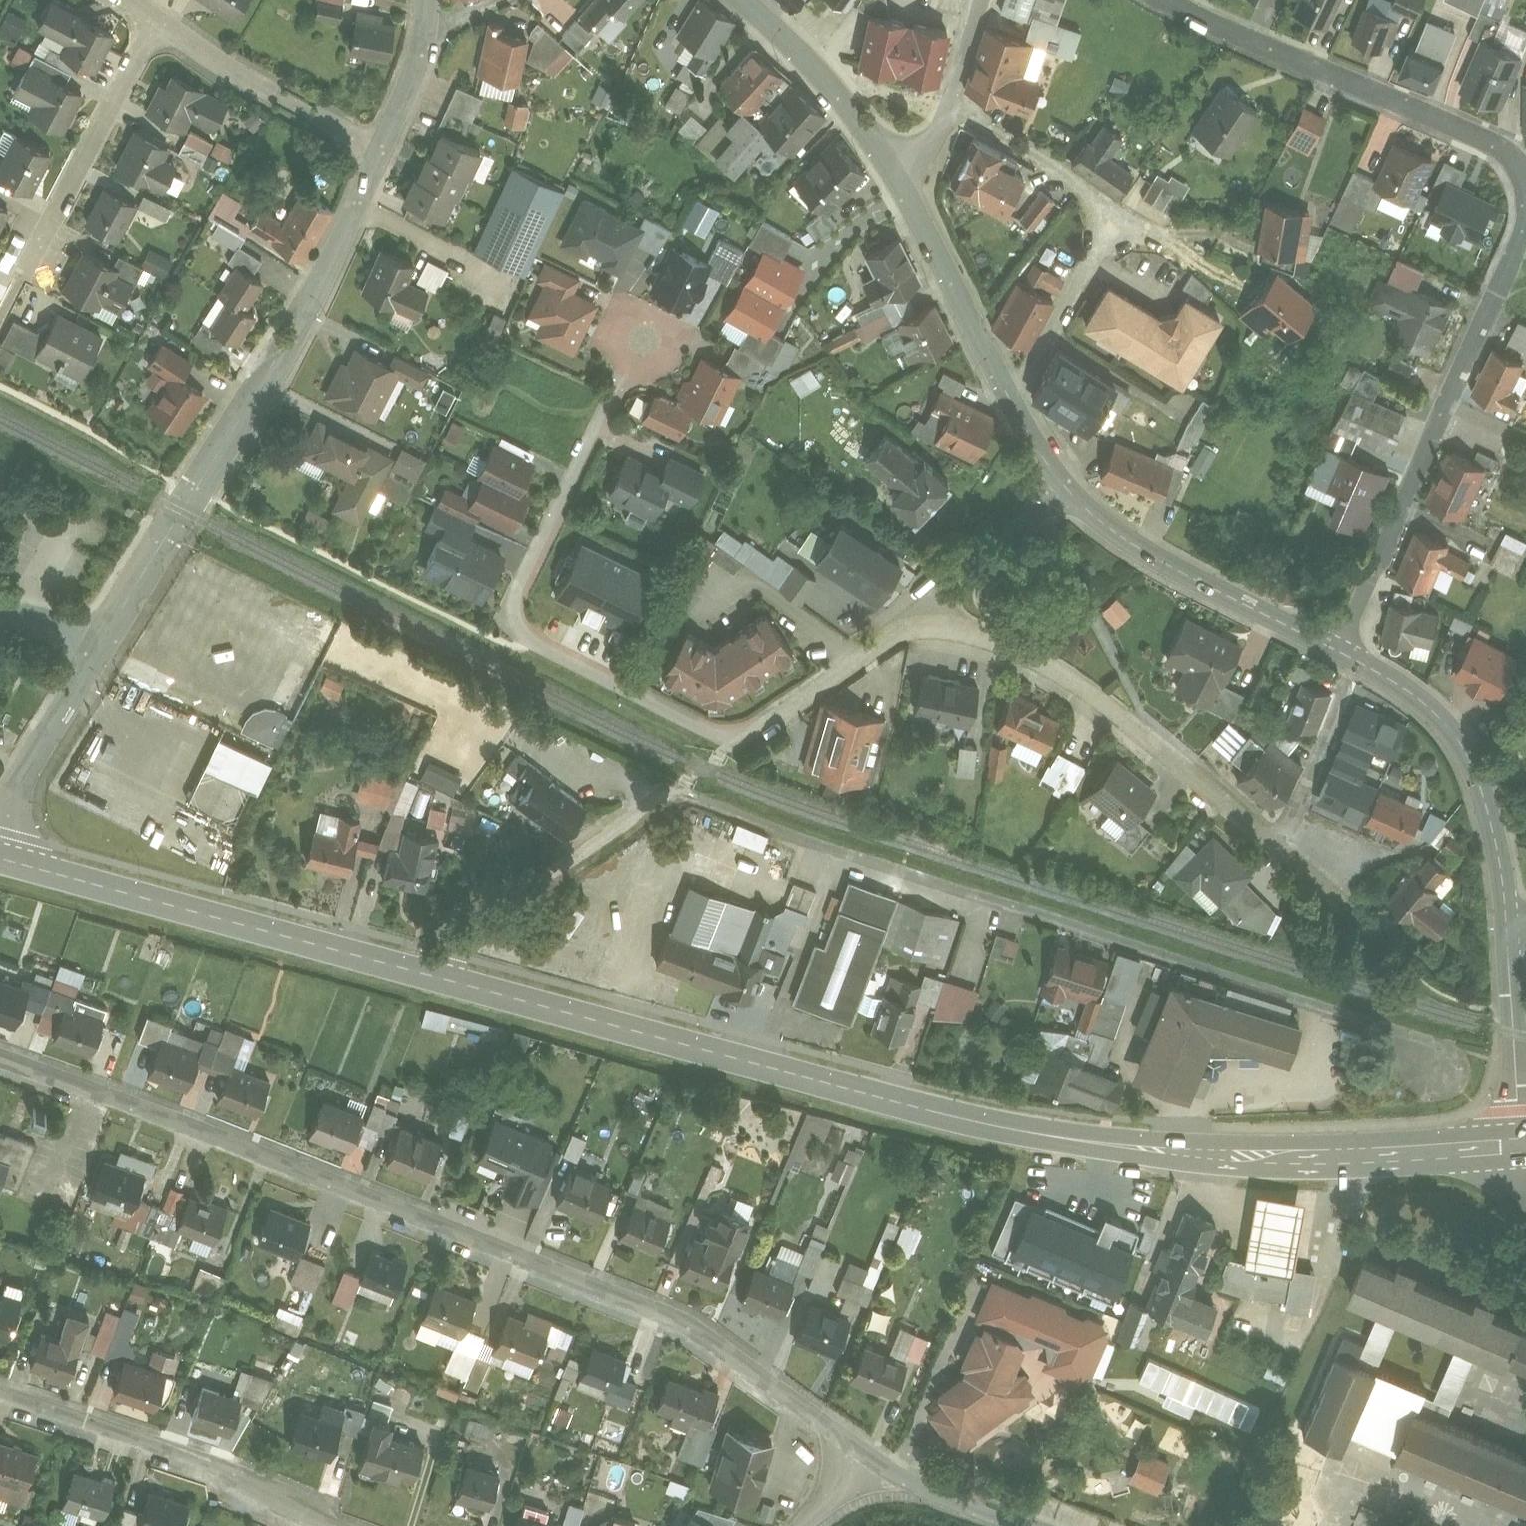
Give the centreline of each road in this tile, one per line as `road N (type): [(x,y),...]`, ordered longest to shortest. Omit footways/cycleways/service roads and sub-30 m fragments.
road 1 (residential): [(446,980),(466,938),(656,792),(687,792),(792,836),(1456,1053)]
road 2 (secondary): [(1525,1141),(1305,1156),(1161,1151),(1054,1137),(944,1116),(446,980)]
road 3 (residential): [(860,1464),(705,1333),(658,1307),(0,1059)]
road 4 (residential): [(928,611),(855,668),(736,740),(699,729),(516,630),(511,597),(615,390),(652,341)]
road 5 (residential): [(384,149),(268,380),(100,646)]
road 6 (residential): [(1339,645),(1525,221)]
road 7 (secondary): [(446,980),(0,860)]
road 8 (residential): [(928,611),(1049,663),(1279,843)]
road 9 (residential): [(1013,402),(1120,218),(1045,163),(947,109)]
road 10 (residential): [(1525,176),(1475,136),(1163,0)]
road 11 (residential): [(320,1525),(210,1470),(0,1400)]
road 12 (tertiary): [(1339,645),(1117,534),(1057,480)]
road 13 (tertiary): [(1507,924),(1471,754),(1439,707),(1360,656)]
road 14 (unclassified): [(159,25),(34,256)]
road 15 (tertiary): [(1013,402),(892,173)]
road 16 (unclassified): [(384,149),(159,25)]
road 17 (tertiary): [(892,173),(836,90),(742,0)]
road 18 (residential): [(1360,656),(1279,843)]
road 19 (residential): [(100,646),(0,823)]
road 20 (residential): [(1057,480),(928,611)]
road 21 (residential): [(1024,1525),(860,1464)]
road 22 (residential): [(430,0),(419,71),(384,149)]
road 23 (tertiary): [(1507,924),(1516,1051)]

